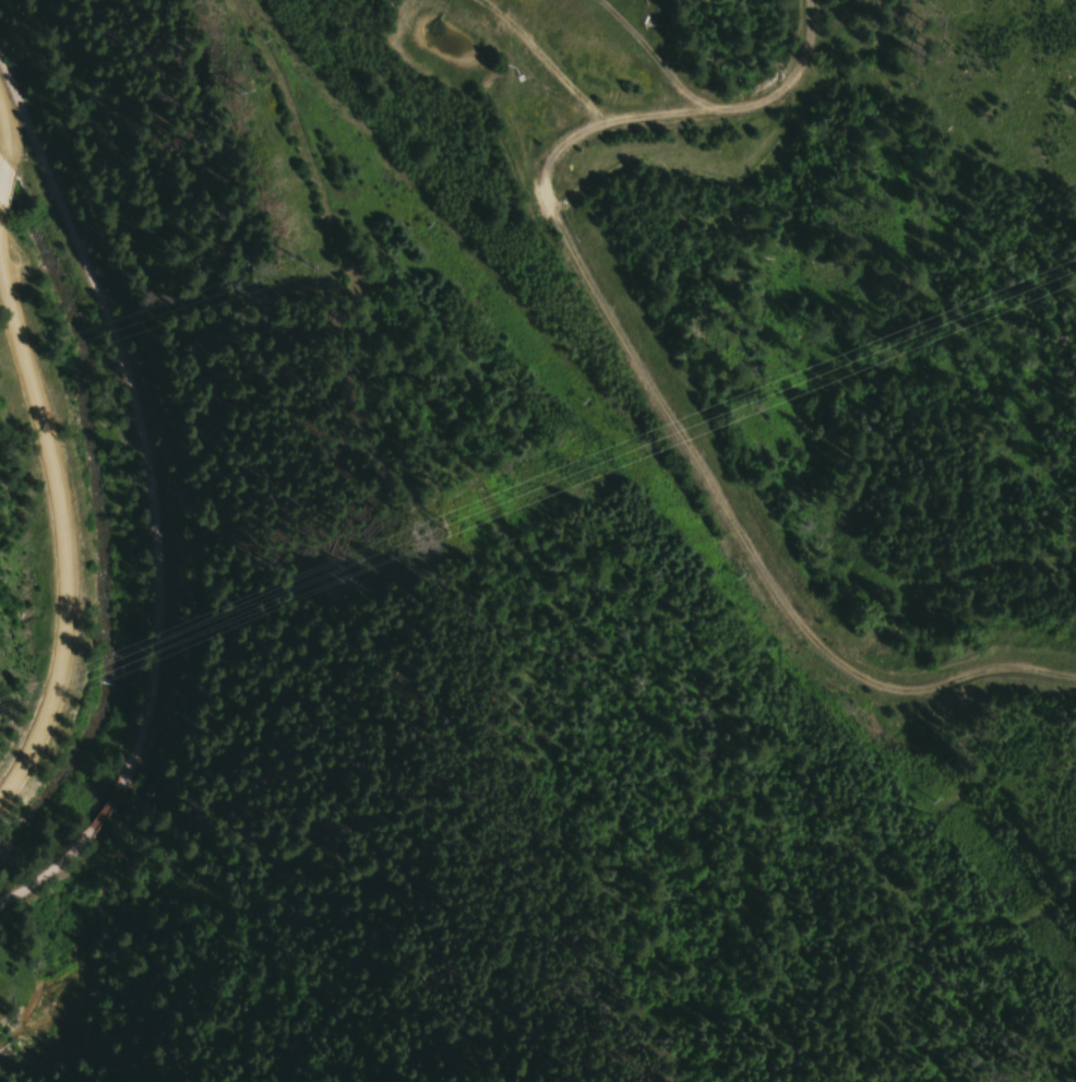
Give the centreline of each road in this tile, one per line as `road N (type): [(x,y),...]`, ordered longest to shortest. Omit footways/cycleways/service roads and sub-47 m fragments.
road 1 (tertiary): [(2,217),(61,509),(65,664),(28,761),(0,798)]

